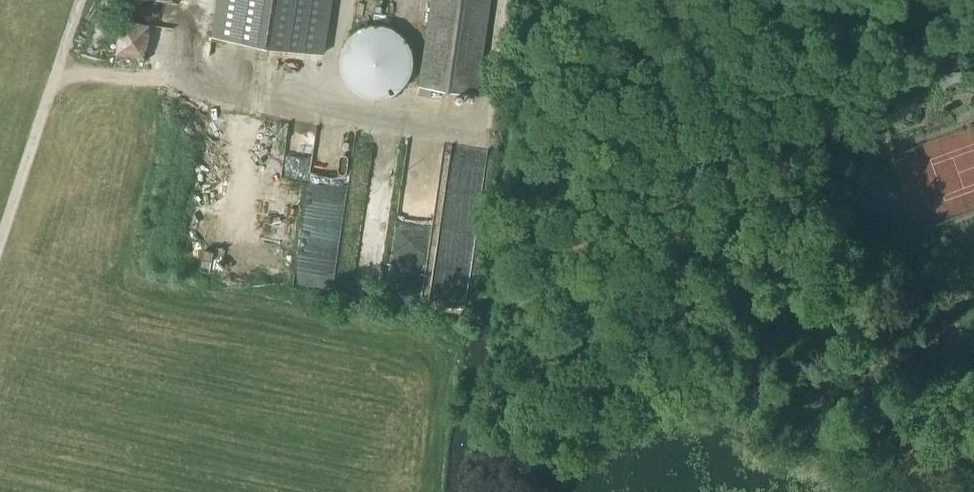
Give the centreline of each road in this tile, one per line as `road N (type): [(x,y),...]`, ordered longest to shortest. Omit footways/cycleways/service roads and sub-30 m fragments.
road 1 (track): [(650,331),(698,324),(717,331),(763,412),(792,428),(862,424),(909,400),(973,413)]
road 2 (track): [(64,70),(57,71),(0,242)]
road 3 (track): [(699,184),(650,331)]

